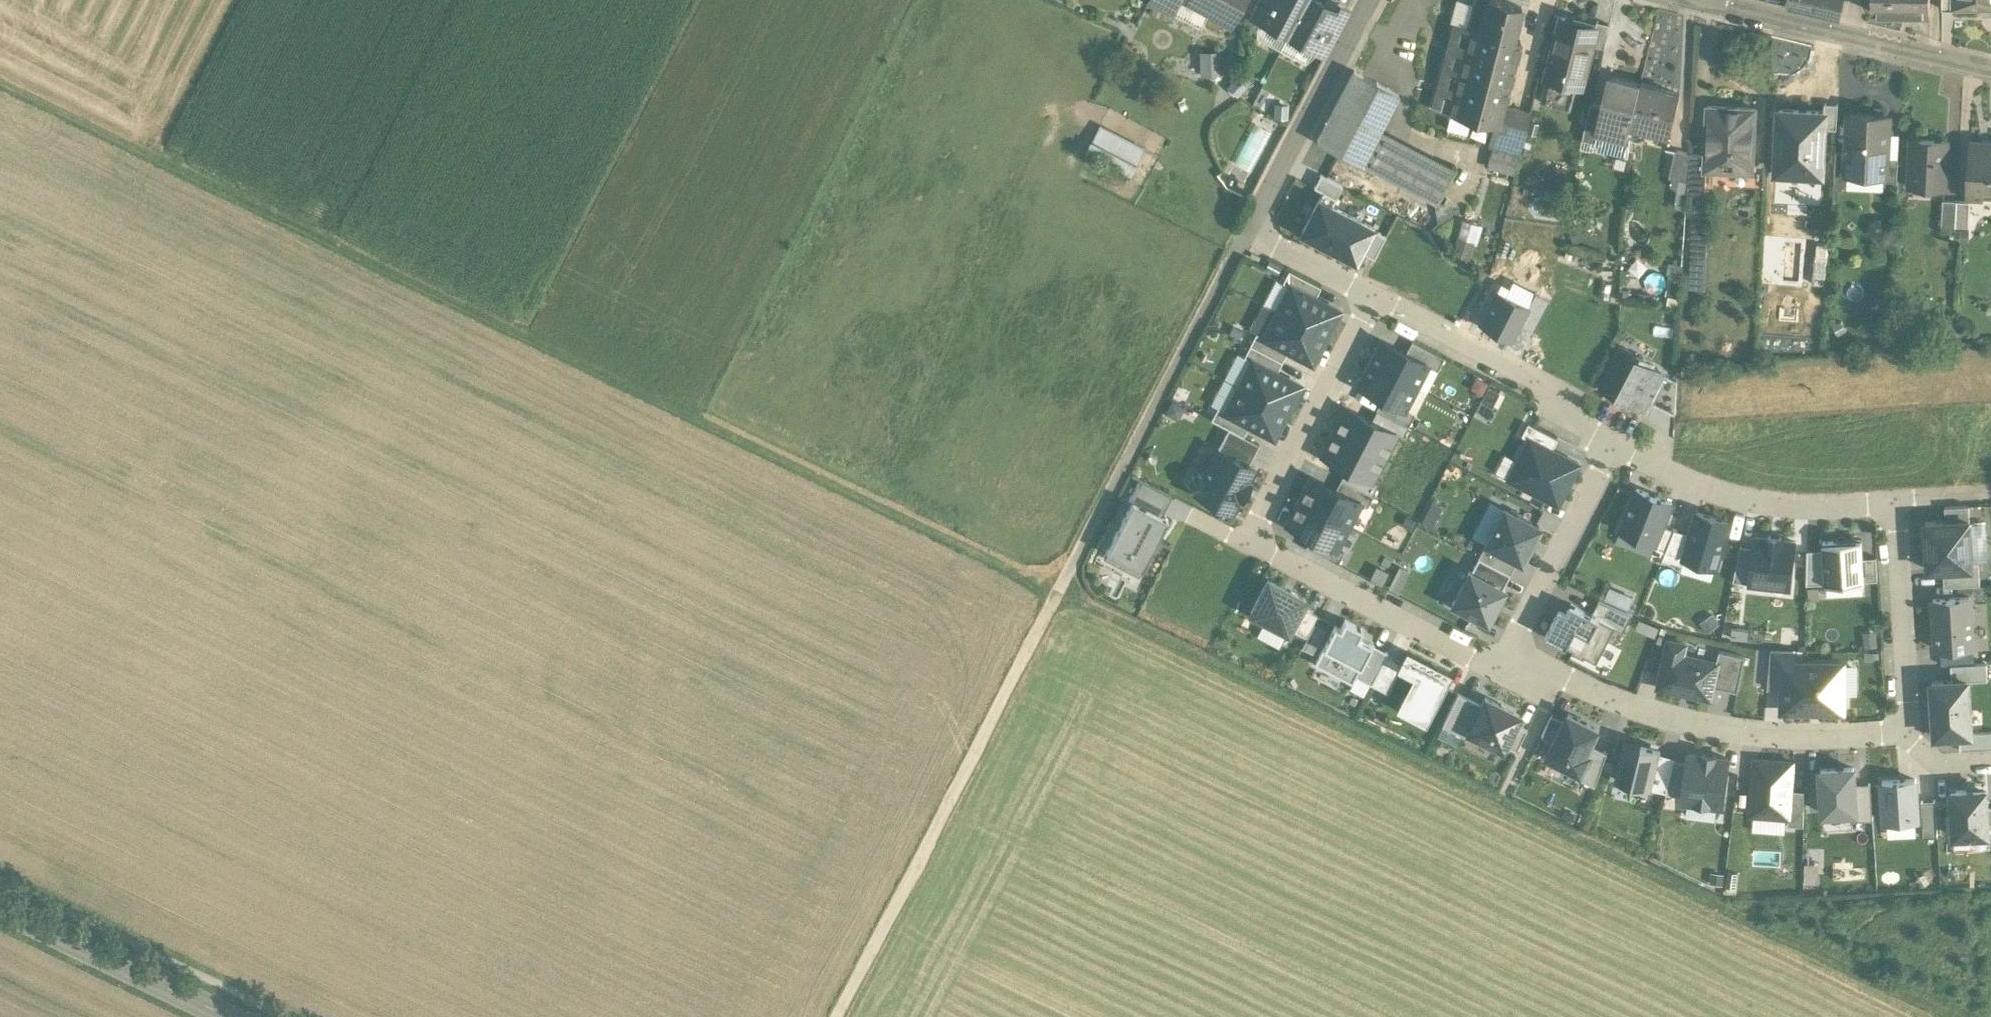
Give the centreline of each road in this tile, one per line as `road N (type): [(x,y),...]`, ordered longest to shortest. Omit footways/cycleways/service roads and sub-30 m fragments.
road 1 (track): [(0,88),(1942,1016)]
road 2 (track): [(833,1016),(1246,235)]
road 3 (residential): [(1903,733),(1740,733),(1675,720),(1509,656)]
road 4 (residential): [(1990,71),(1702,4)]
road 5 (residential): [(1617,442),(1735,495),(1797,504),(1895,500)]
road 6 (residential): [(1375,299),(1556,388),(1568,420),(1617,442)]
road 7 (residential): [(1509,656),(1472,658),(1248,545)]
road 8 (residential): [(1248,545),(1375,299)]
road 9 (residential): [(1246,235),(1365,0)]
road 10 (tertiary): [(0,909),(223,1016)]
road 11 (residential): [(1509,656),(1617,442)]
road 12 (residential): [(1895,500),(1903,733)]
road 13 (residential): [(1246,235),(1375,299)]

